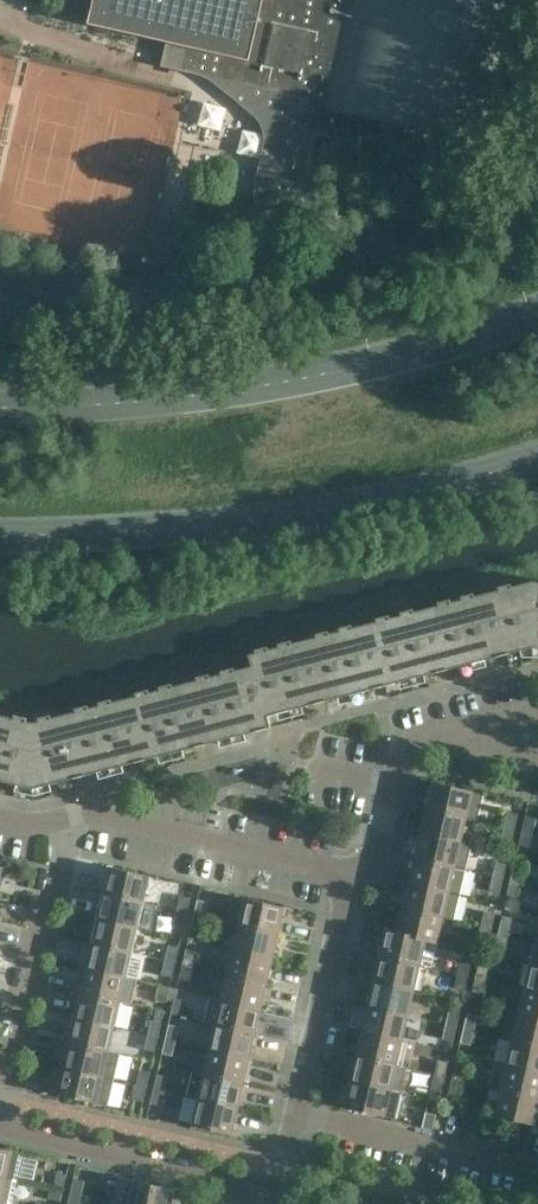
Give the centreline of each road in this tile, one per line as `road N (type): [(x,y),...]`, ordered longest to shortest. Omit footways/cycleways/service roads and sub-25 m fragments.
road 1 (primary): [(537,310),(386,362),(249,396),(0,411)]
road 2 (primary): [(0,540),(213,529),(537,458)]
road 3 (residential): [(361,878),(100,817),(66,826)]
road 4 (residential): [(0,1110),(66,826)]
road 5 (residential): [(0,1129),(254,1196)]
road 6 (residential): [(301,1117),(361,878)]
road 7 (residential): [(507,1166),(301,1117)]
road 8 (residential): [(361,878),(383,844),(408,750),(443,736)]

